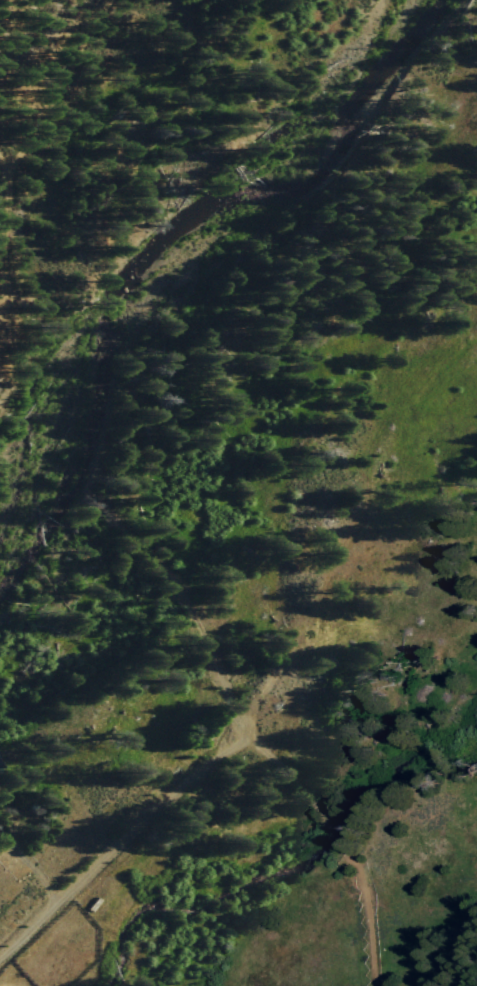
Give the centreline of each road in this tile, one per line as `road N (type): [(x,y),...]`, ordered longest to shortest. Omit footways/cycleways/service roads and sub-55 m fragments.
road 1 (track): [(246,735),(52,905)]
road 2 (track): [(5,171),(114,0)]
road 3 (track): [(97,505),(165,570),(206,643)]
road 4 (track): [(5,171),(0,308)]
road 5 (track): [(349,857),(366,910),(374,985)]

